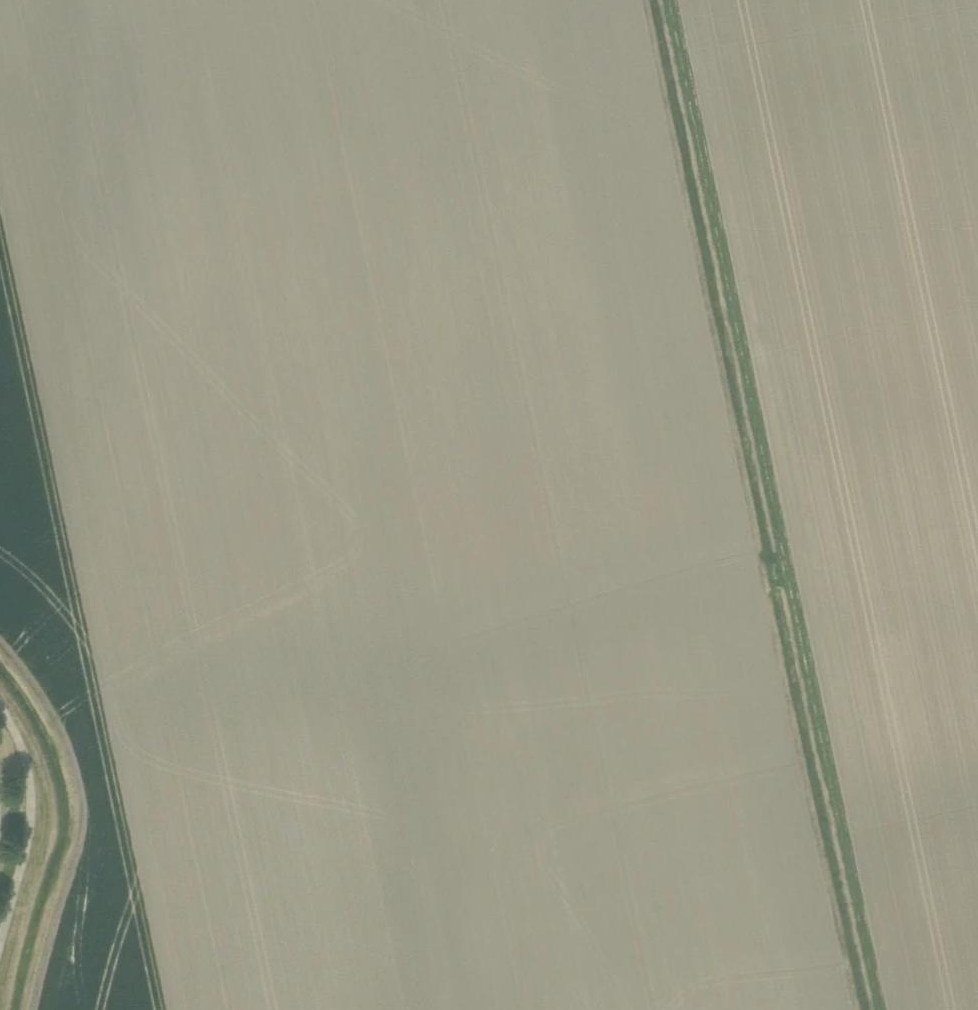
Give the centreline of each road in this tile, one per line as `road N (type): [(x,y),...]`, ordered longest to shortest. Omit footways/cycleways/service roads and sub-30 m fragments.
road 1 (track): [(673,0),(883,1009)]

